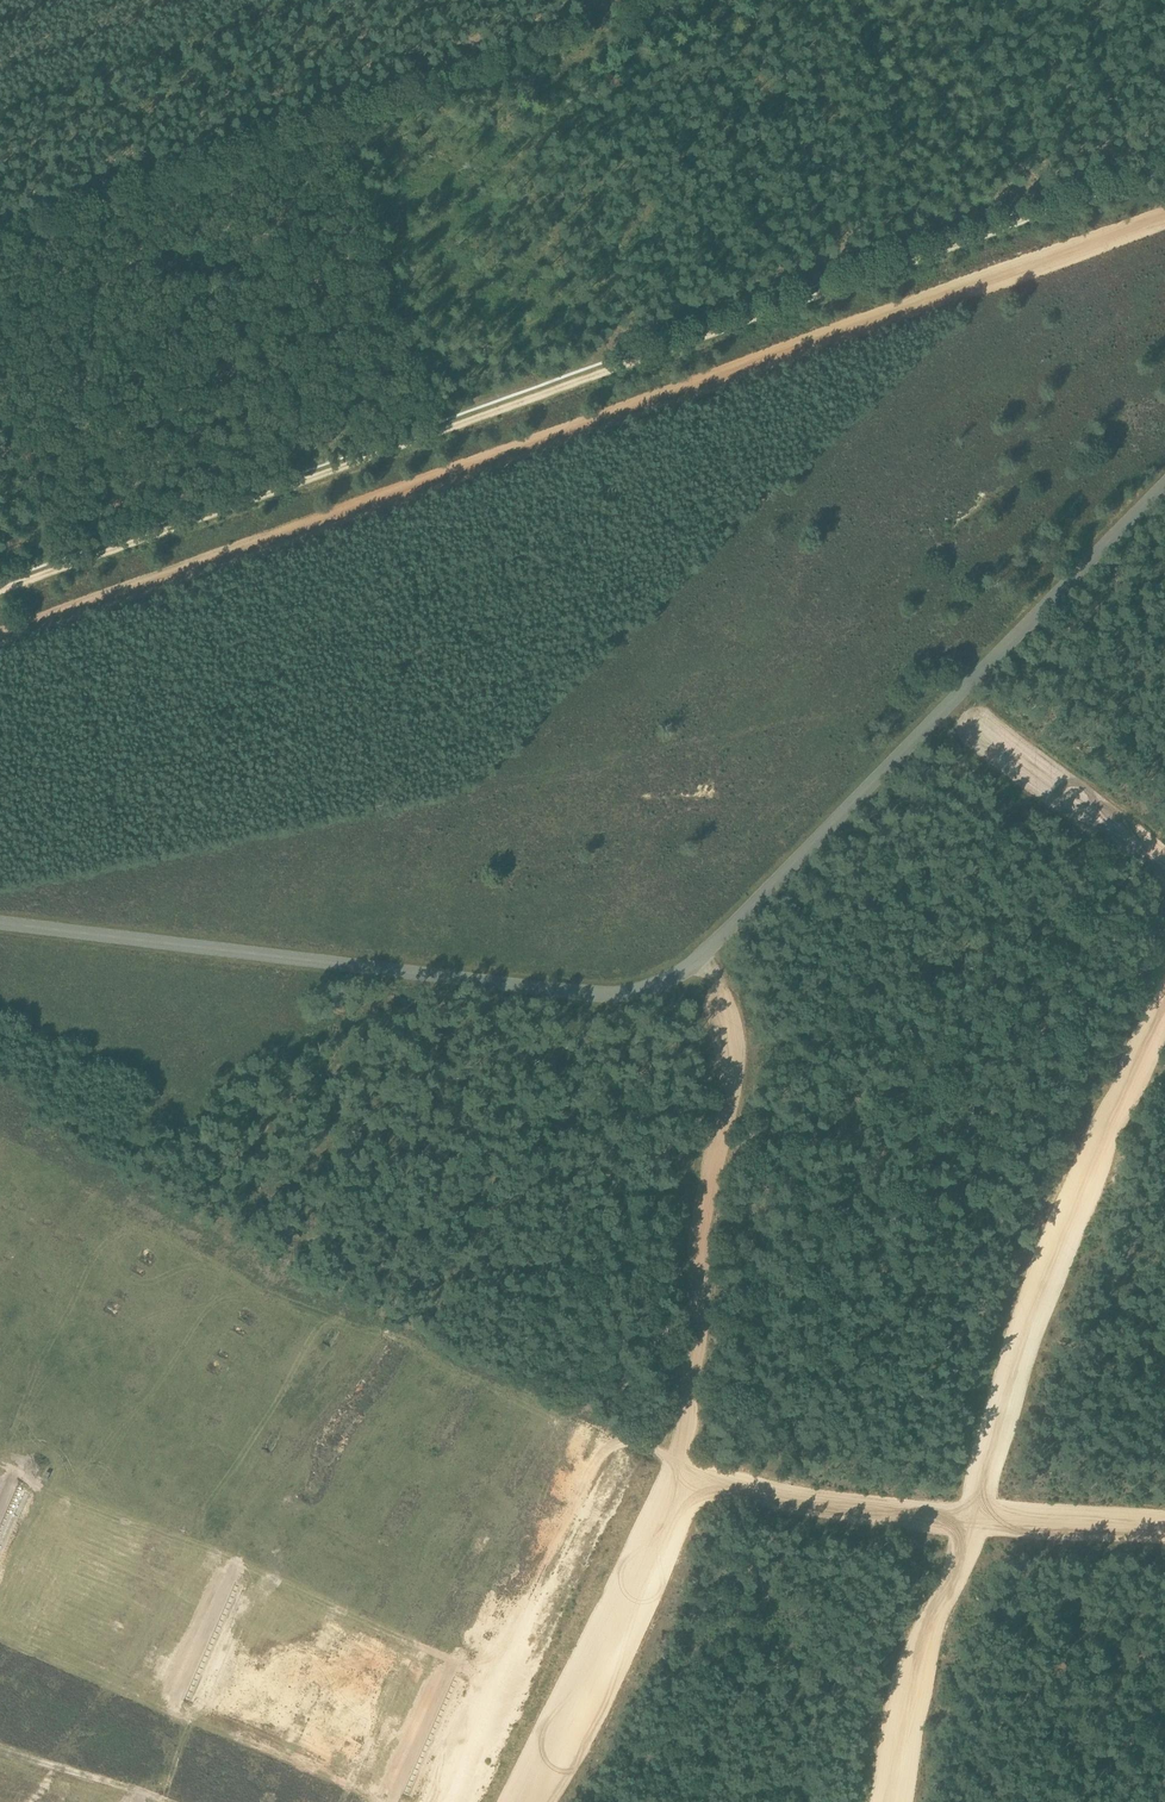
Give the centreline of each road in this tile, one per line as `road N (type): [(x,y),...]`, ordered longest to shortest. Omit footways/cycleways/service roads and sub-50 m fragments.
road 1 (track): [(0,635),(1164,213)]
road 2 (track): [(0,590),(1164,170)]
road 3 (track): [(529,1801),(673,1516),(682,1483),(697,1238),(731,1055),(728,1020),(700,959)]
road 4 (track): [(892,1801),(931,1619),(956,1570),(1007,1393),(1097,1154),(1164,1012)]
road 5 (track): [(670,0),(0,239)]
road 6 (track): [(682,1483),(833,1508),(1164,1528)]

